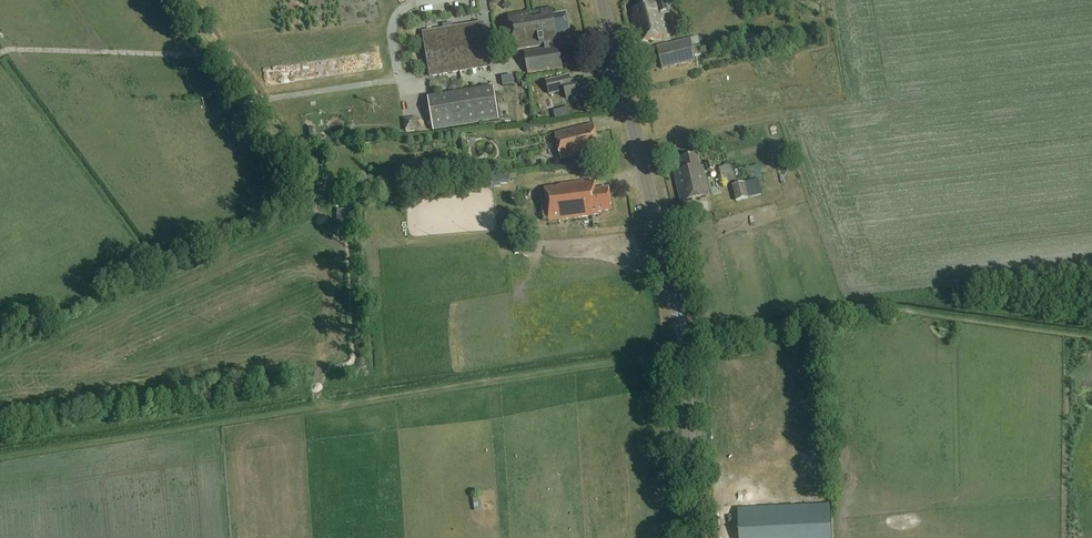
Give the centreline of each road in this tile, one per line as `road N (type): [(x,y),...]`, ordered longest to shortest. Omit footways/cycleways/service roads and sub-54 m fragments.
road 1 (tertiary): [(695,537),(684,343),(603,0)]
road 2 (track): [(0,53),(214,55)]

